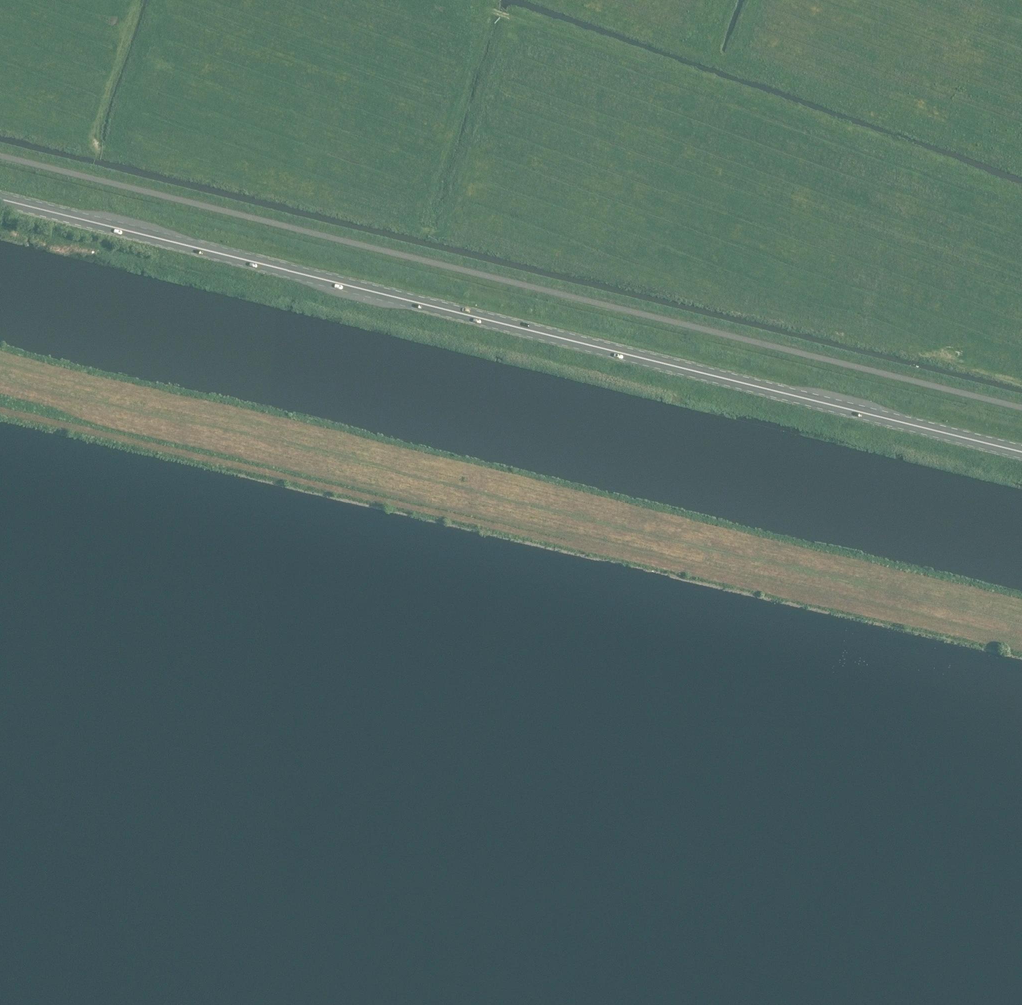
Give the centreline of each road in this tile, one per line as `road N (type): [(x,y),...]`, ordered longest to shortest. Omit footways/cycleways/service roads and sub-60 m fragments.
road 1 (primary): [(1021,454),(0,202)]

